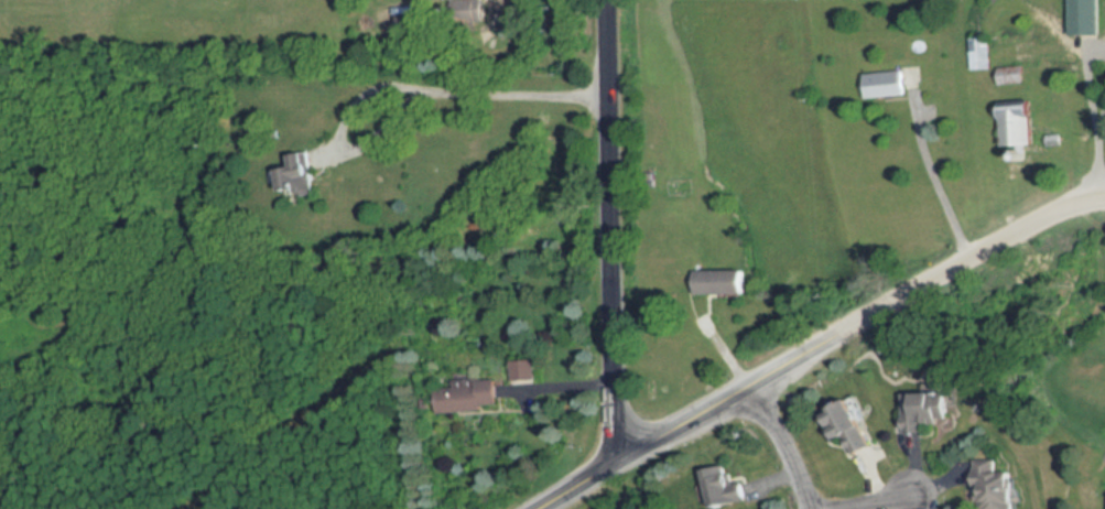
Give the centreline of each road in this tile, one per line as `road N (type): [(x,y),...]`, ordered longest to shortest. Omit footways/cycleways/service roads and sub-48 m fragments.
road 1 (residential): [(1104,199),(1021,229),(620,464)]
road 2 (tertiary): [(620,464),(606,0)]
road 3 (residential): [(754,389),(780,432),(806,508)]

